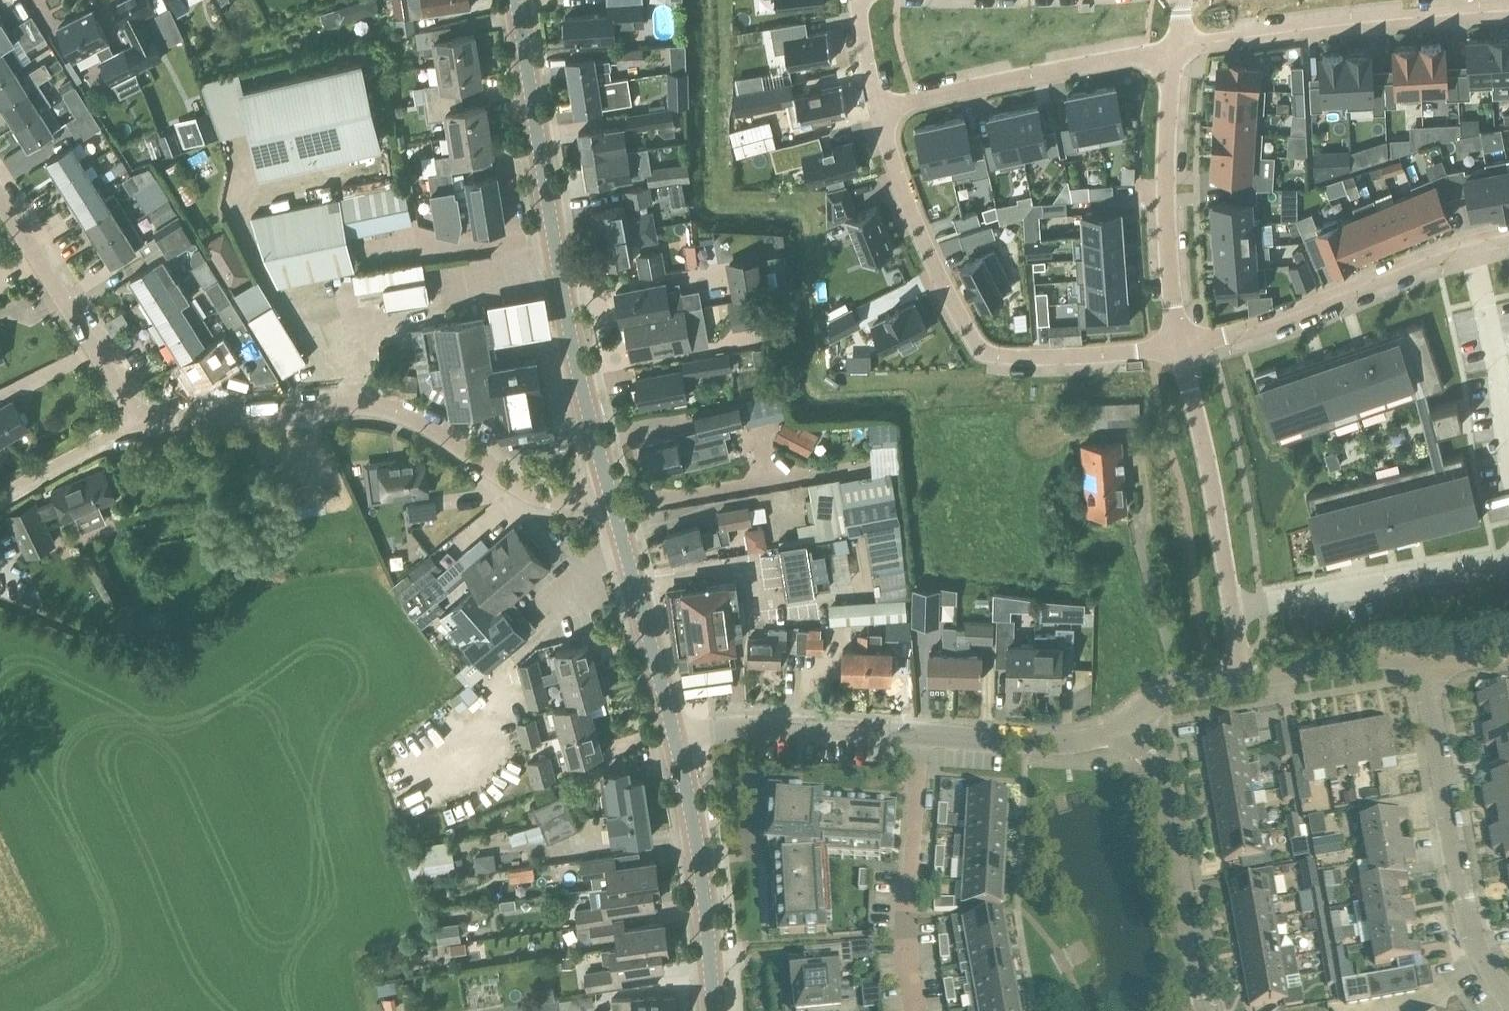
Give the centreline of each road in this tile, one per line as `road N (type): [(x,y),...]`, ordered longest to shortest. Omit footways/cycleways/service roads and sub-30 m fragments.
road 1 (primary): [(609,487),(574,347),(518,0)]
road 2 (unclassified): [(609,487),(555,496),(532,491),(408,414),(363,405),(143,423)]
road 3 (residential): [(1182,350),(1072,362),(1001,358),(970,343),(896,179),(876,112)]
road 4 (residential): [(1508,1000),(1471,941),(1425,662)]
road 5 (residential): [(1173,48),(1508,10)]
road 6 (residential): [(1471,243),(1182,350)]
road 7 (residential): [(1204,1010),(1162,780),(1124,718)]
road 8 (residential): [(876,112),(1173,48)]
road 9 (residential): [(1173,48),(1165,178),(1182,350)]
road 10 (residential): [(1229,609),(1508,560)]
road 11 (primary): [(715,1010),(707,910),(675,734)]
road 12 (residential): [(922,735),(905,936),(916,1010)]
road 13 (unclassified): [(143,423),(0,196)]
road 14 (residential): [(1182,350),(1229,609)]
road 15 (primary): [(675,734),(609,487)]
road 16 (unclassified): [(675,734),(760,725),(922,735)]
road 17 (residential): [(1508,456),(1471,243)]
road 18 (unclassified): [(922,735),(1066,742),(1098,737),(1124,718)]
road 19 (unclassified): [(1242,679),(1371,658),(1425,662)]
road 20 (unclassified): [(143,423),(0,497)]
road 21 (unclassified): [(1124,718),(1164,695),(1242,679)]

